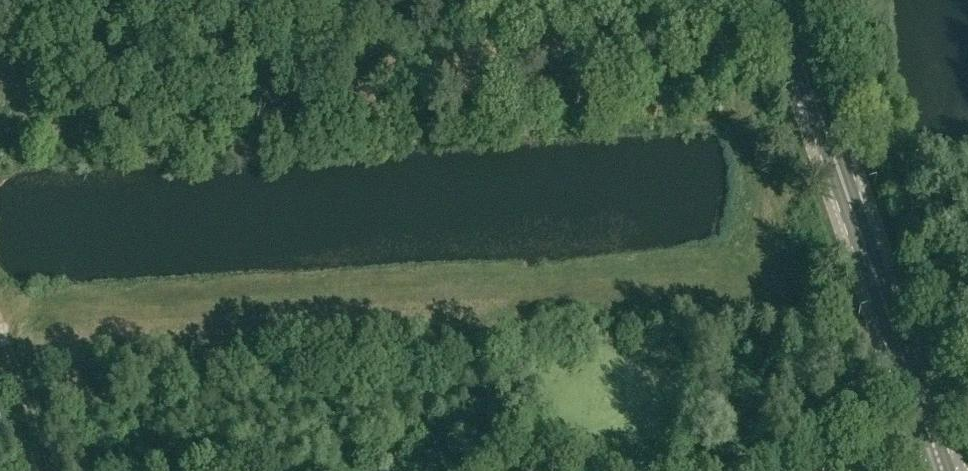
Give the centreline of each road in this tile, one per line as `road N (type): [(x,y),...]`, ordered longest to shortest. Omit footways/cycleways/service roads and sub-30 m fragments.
road 1 (secondary): [(935,459),(774,0)]
road 2 (track): [(720,470),(920,458)]
road 3 (track): [(46,470),(0,340)]

